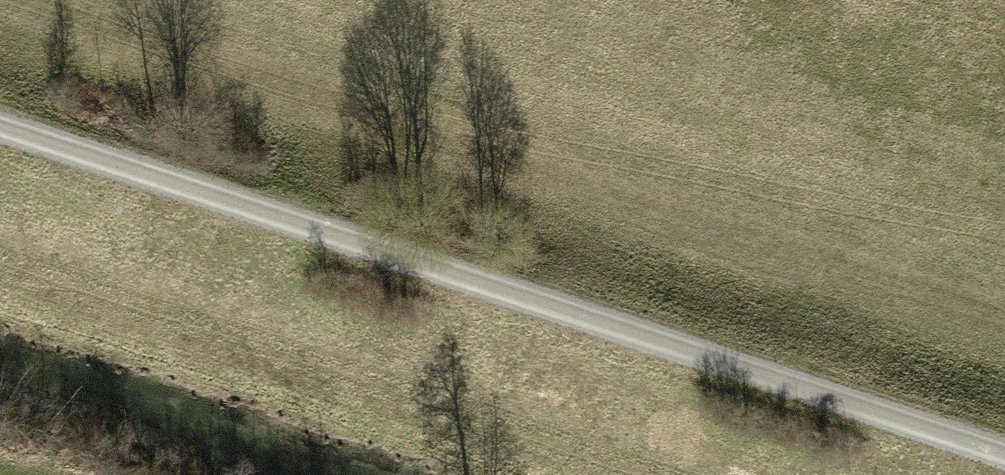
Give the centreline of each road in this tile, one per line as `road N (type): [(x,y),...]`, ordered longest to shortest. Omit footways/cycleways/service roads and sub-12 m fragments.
road 1 (track): [(0,125),(1004,452)]
road 2 (track): [(18,0),(1004,318)]

